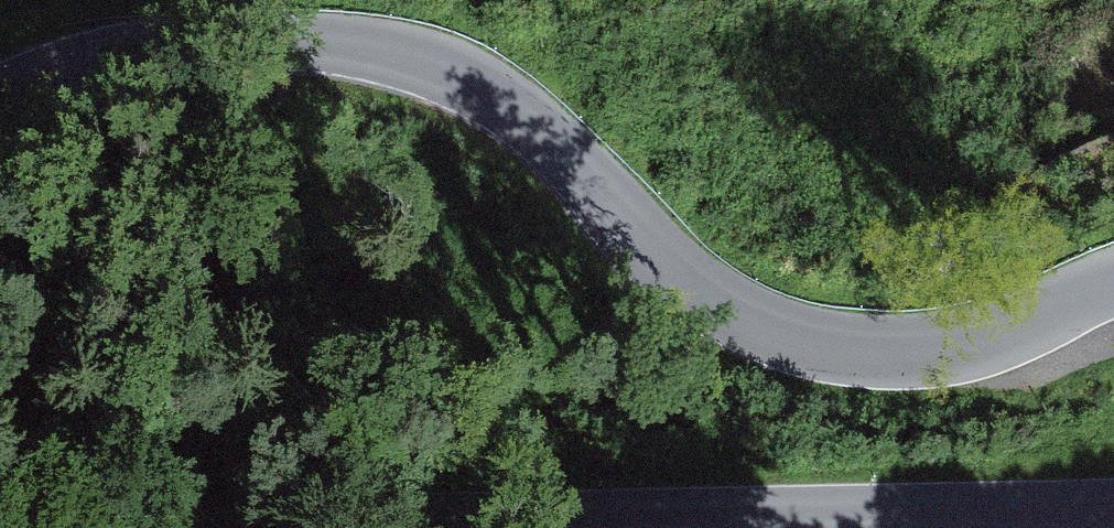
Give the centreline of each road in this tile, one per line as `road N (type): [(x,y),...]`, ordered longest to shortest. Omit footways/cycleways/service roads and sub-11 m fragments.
road 1 (tertiary): [(0,96),(115,51),(227,39),(340,46),(451,73),(505,100),(694,289),(739,320),(837,355),(938,354),(1113,285)]
road 2 (tertiary): [(1113,508),(508,527)]

